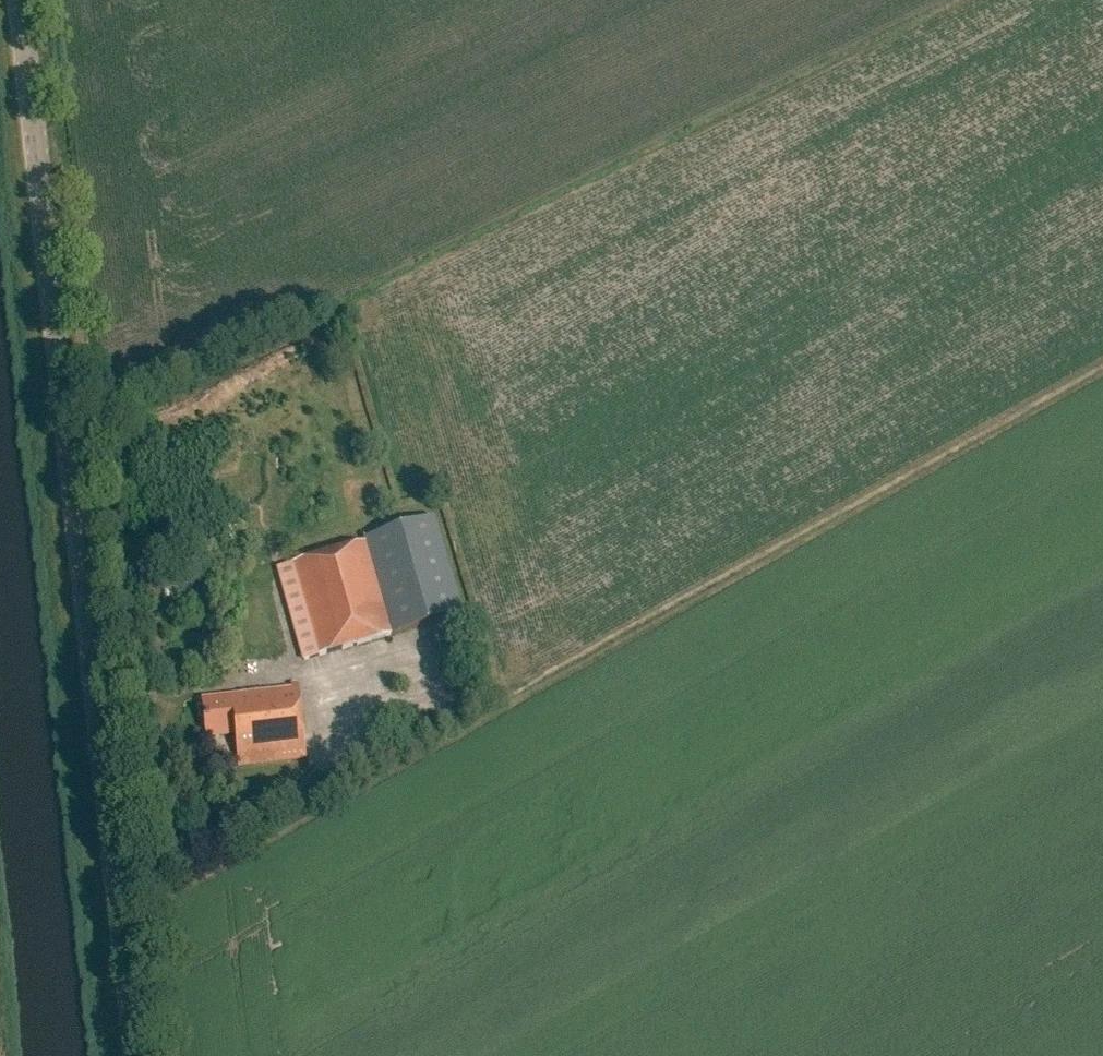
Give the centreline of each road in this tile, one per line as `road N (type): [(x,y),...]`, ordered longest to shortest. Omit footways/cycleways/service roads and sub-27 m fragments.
road 1 (tertiary): [(135,1055),(19,0)]

